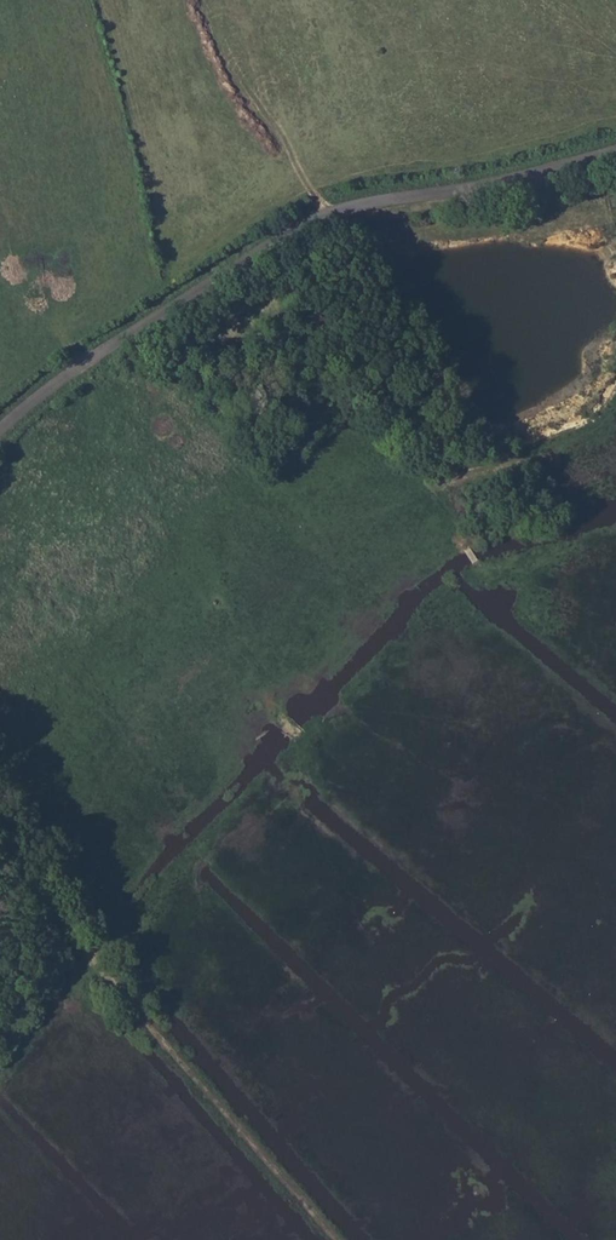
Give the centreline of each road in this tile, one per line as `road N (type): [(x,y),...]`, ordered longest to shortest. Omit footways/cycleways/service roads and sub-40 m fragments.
road 1 (unclassified): [(615,151),(316,219),(97,355),(0,430)]
road 2 (track): [(0,821),(115,987),(336,1239)]

